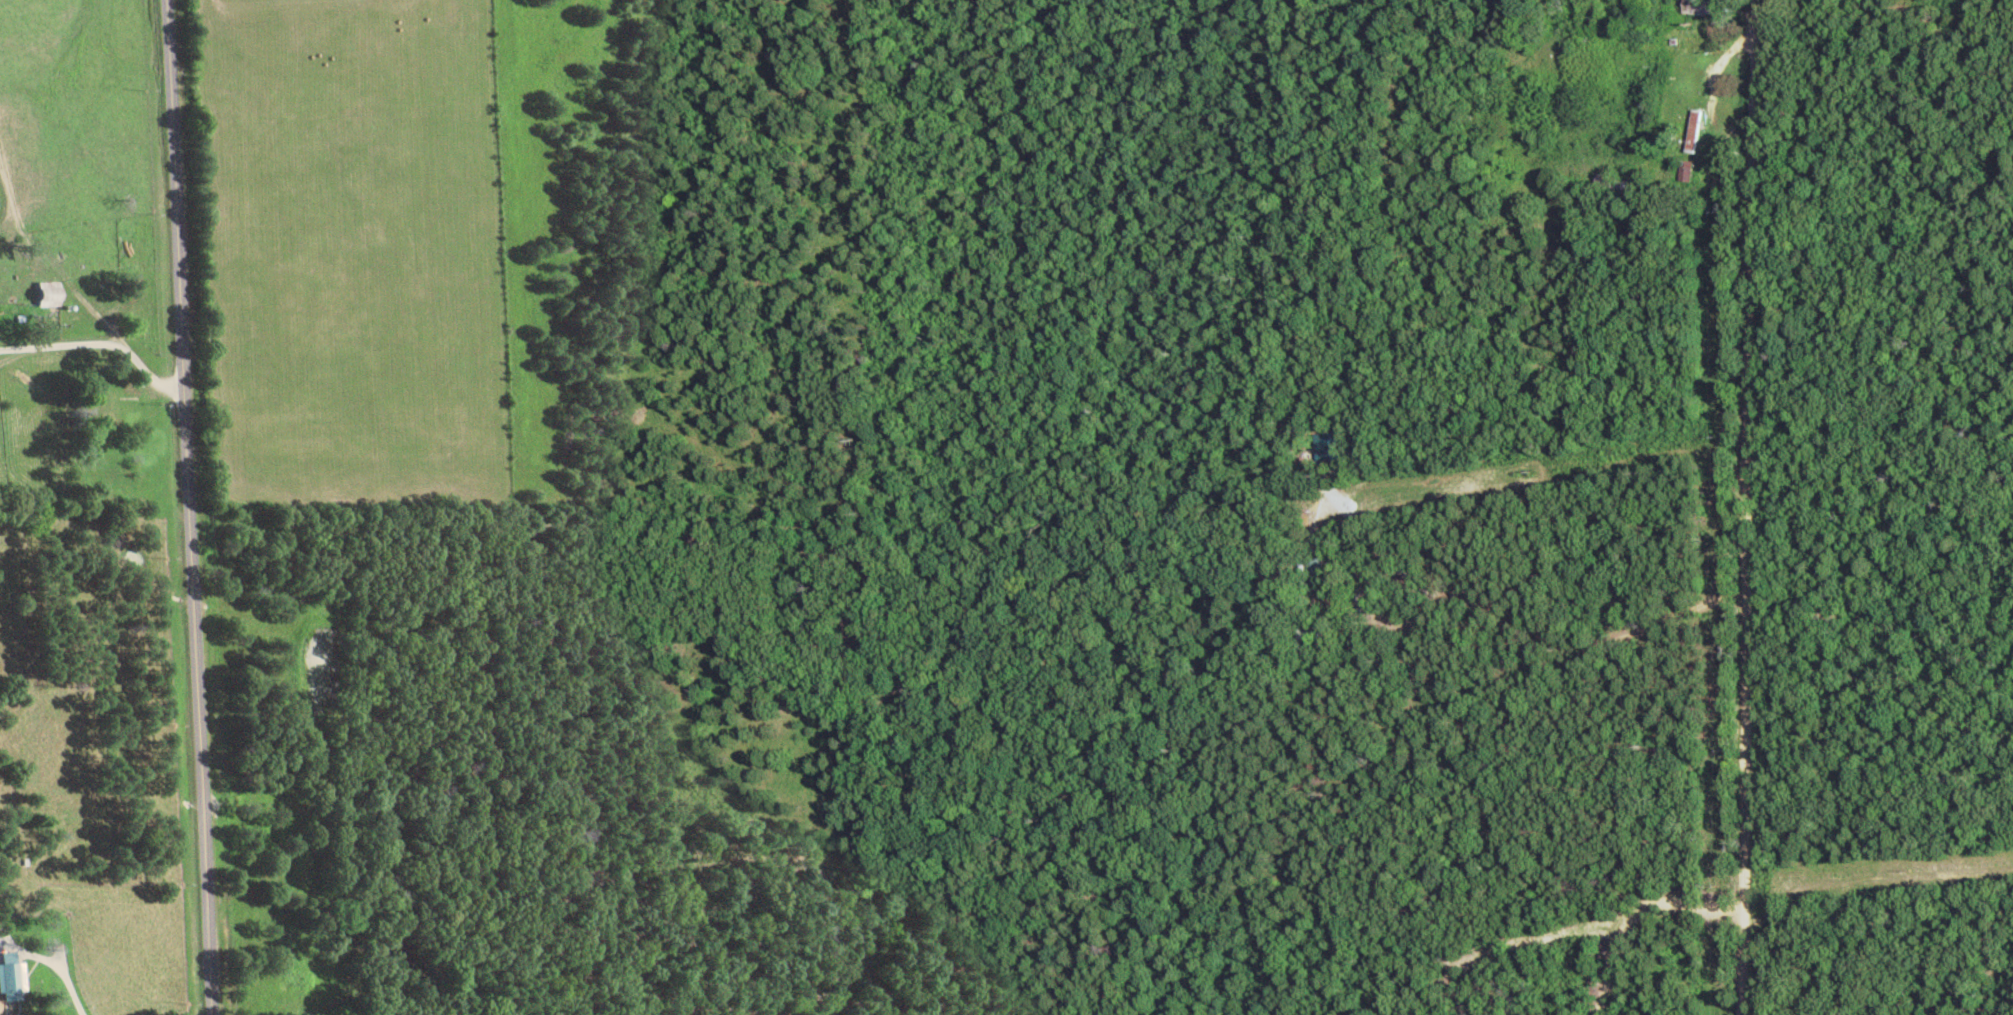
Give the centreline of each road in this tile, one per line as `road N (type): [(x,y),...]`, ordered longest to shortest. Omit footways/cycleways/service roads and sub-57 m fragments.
road 1 (tertiary): [(226,1014),(168,0)]
road 2 (residential): [(1739,1014),(1754,0)]

